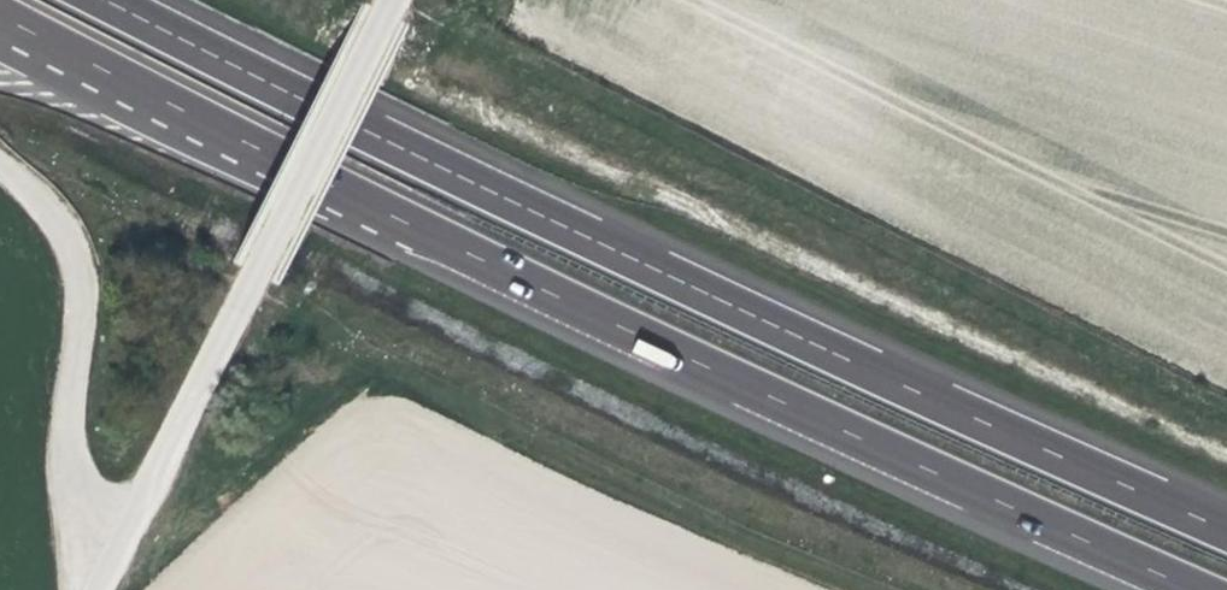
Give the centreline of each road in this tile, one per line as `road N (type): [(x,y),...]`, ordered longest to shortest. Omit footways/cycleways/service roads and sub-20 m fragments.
road 1 (motorway): [(0,15),(373,207),(1197,589)]
road 2 (motorway): [(1226,530),(578,228),(113,0)]
road 3 (unclassified): [(391,0),(95,589)]
road 4 (track): [(112,554),(63,495),(60,387),(74,305),(66,230),(24,175),(0,164)]

